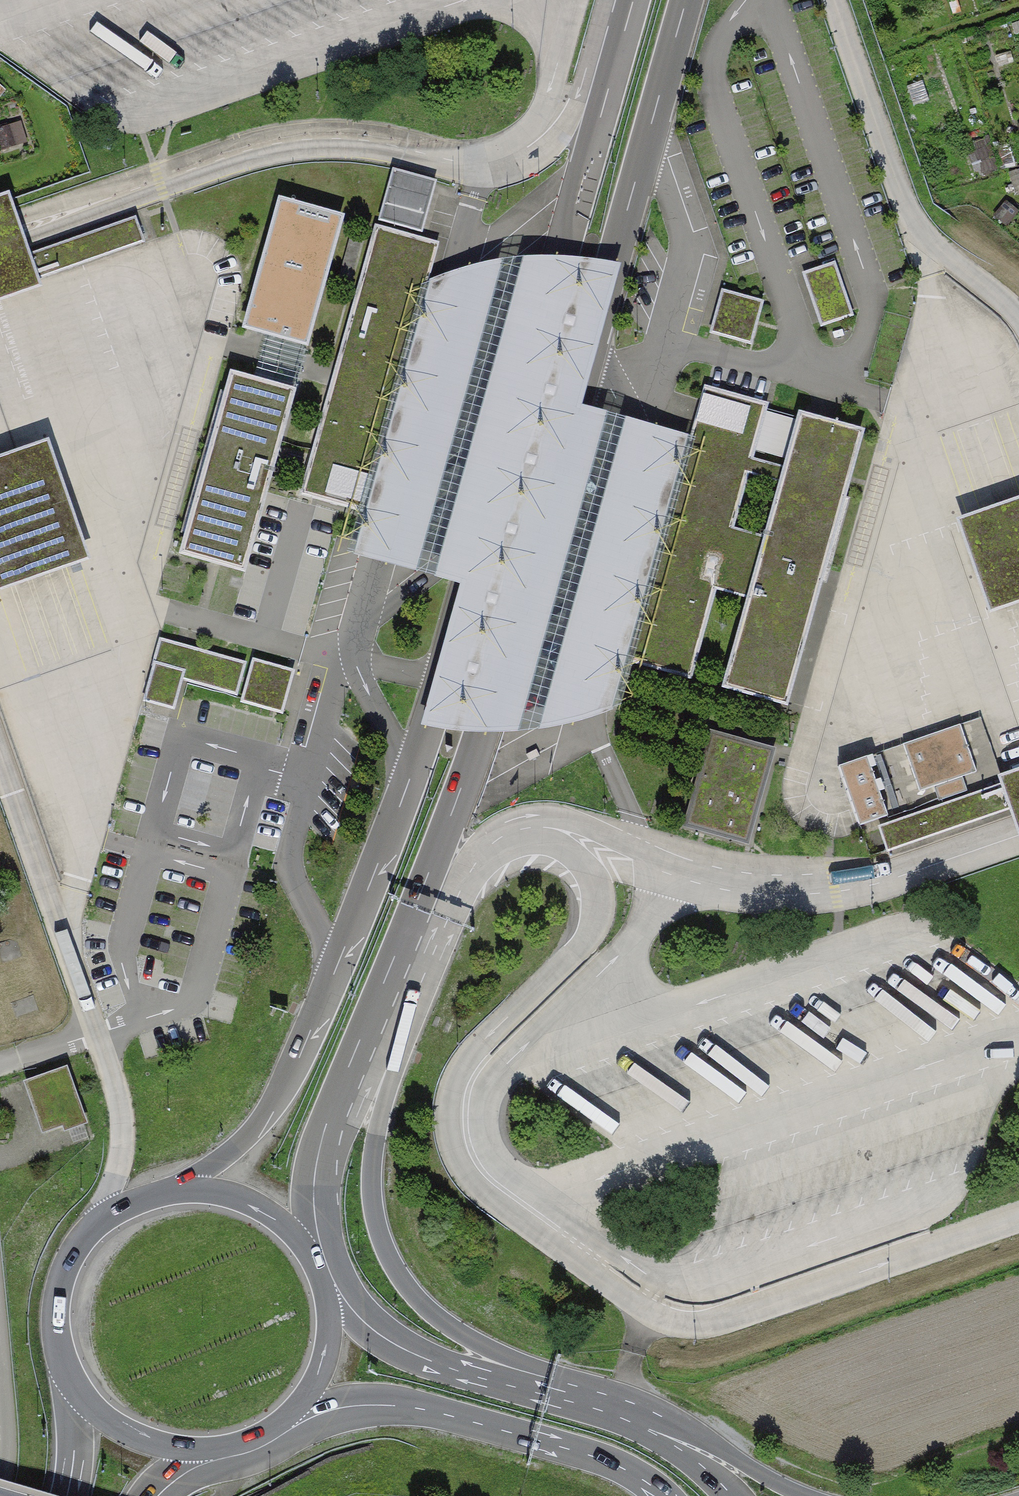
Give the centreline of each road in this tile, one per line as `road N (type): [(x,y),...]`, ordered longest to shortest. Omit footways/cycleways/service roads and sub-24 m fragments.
road 1 (motorway): [(633,0),(412,772),(301,1052),(255,1129),(196,1190)]
road 2 (motorway): [(403,959),(523,595),(687,0)]
road 3 (motorway): [(559,1396),(434,1315),(383,1243),(372,1173),(402,1051),(403,959)]
road 4 (motorway): [(294,1412),(385,1405),(440,1412),(611,1463),(665,1495)]
road 5 (motorway): [(304,1243),(318,1153),(403,959)]
road 6 (motorway): [(196,1190),(152,1195),(110,1213),(76,1249),(58,1296),(56,1330),(81,1397)]
road 7 (motorway): [(559,1396),(419,1356),(326,1292)]
road 8 (motorway): [(805,1495),(696,1437),(622,1419)]
road 9 (motorway): [(732,1495),(622,1419)]
road 10 (motorway): [(294,1412),(324,1359),(326,1292)]
road 11 (motorway): [(81,1397),(137,1437),(192,1450)]
road 12 (motorway): [(304,1243),(253,1202),(196,1190)]

